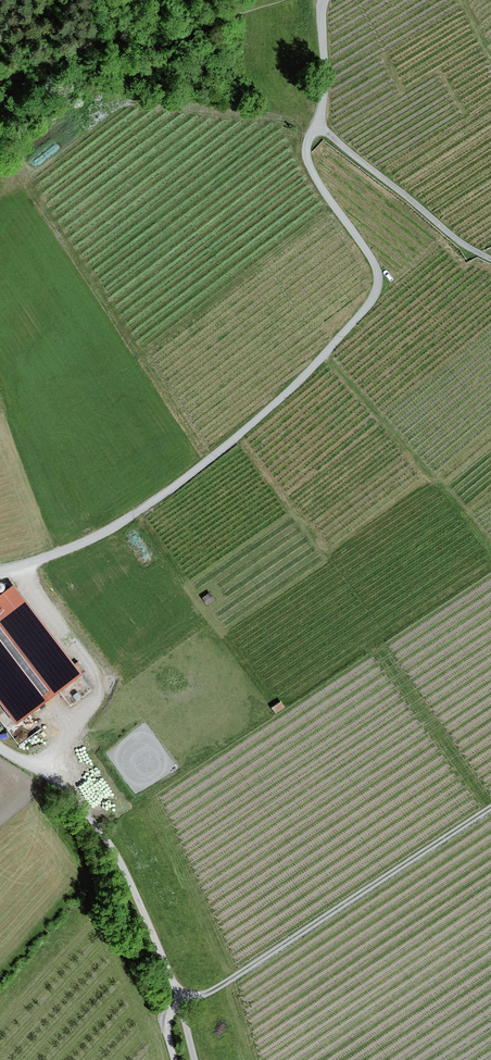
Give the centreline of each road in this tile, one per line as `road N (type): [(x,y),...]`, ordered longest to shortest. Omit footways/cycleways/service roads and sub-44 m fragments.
road 1 (track): [(0,571),(121,524),(184,479),(297,384),(375,294),(372,259),(307,152),(326,77),(324,0)]
road 2 (track): [(490,808),(218,991),(179,997),(165,1025),(175,1059)]
road 3 (track): [(0,748),(61,784),(117,855),(179,997),(195,1059)]
road 4 (track): [(317,126),(490,258)]

